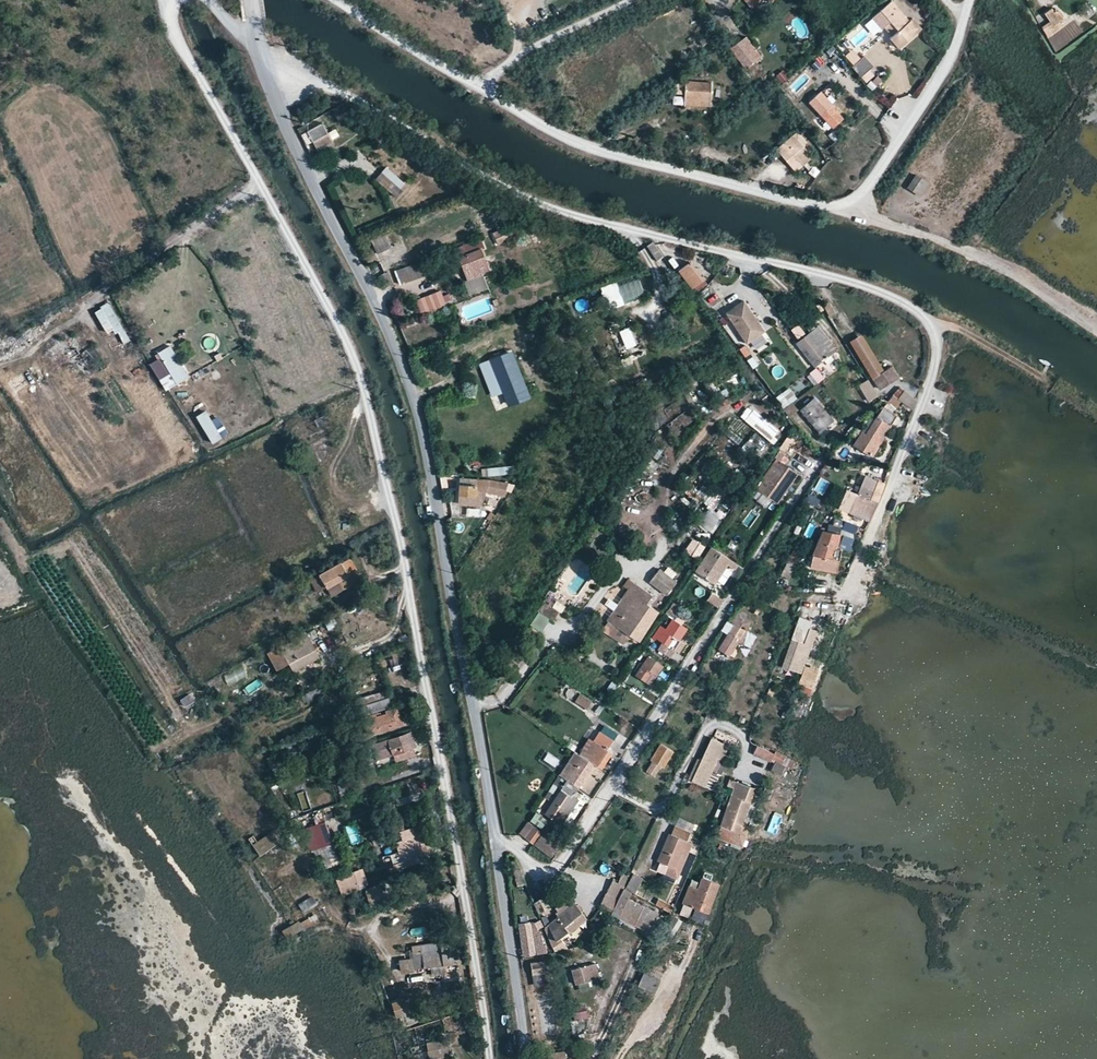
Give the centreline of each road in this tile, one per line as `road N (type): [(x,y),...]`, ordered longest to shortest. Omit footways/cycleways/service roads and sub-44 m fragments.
road 1 (unclassified): [(255,39),(482,179),(587,220),(849,280),(918,311),(931,326),(937,357),(843,598)]
road 2 (unclassified): [(260,185),(361,390),(486,1058)]
road 3 (unclassified): [(497,846),(418,408),(281,117),(255,39)]
road 4 (track): [(341,0),(605,153),(822,206),(846,203)]
road 5 (unclassified): [(819,461),(556,865),(543,869),(513,847),(497,846)]
road 6 (unclassified): [(0,364),(34,349),(260,185)]
road 7 (track): [(846,203),(977,255),(1096,331)]
road 8 (track): [(846,203),(865,189),(952,63),(962,25)]
road 9 (unclassified): [(525,1058),(497,846)]
road 10 (unclassified): [(168,0),(178,40),(260,185)]
road 11 (track): [(474,81),(636,0)]

